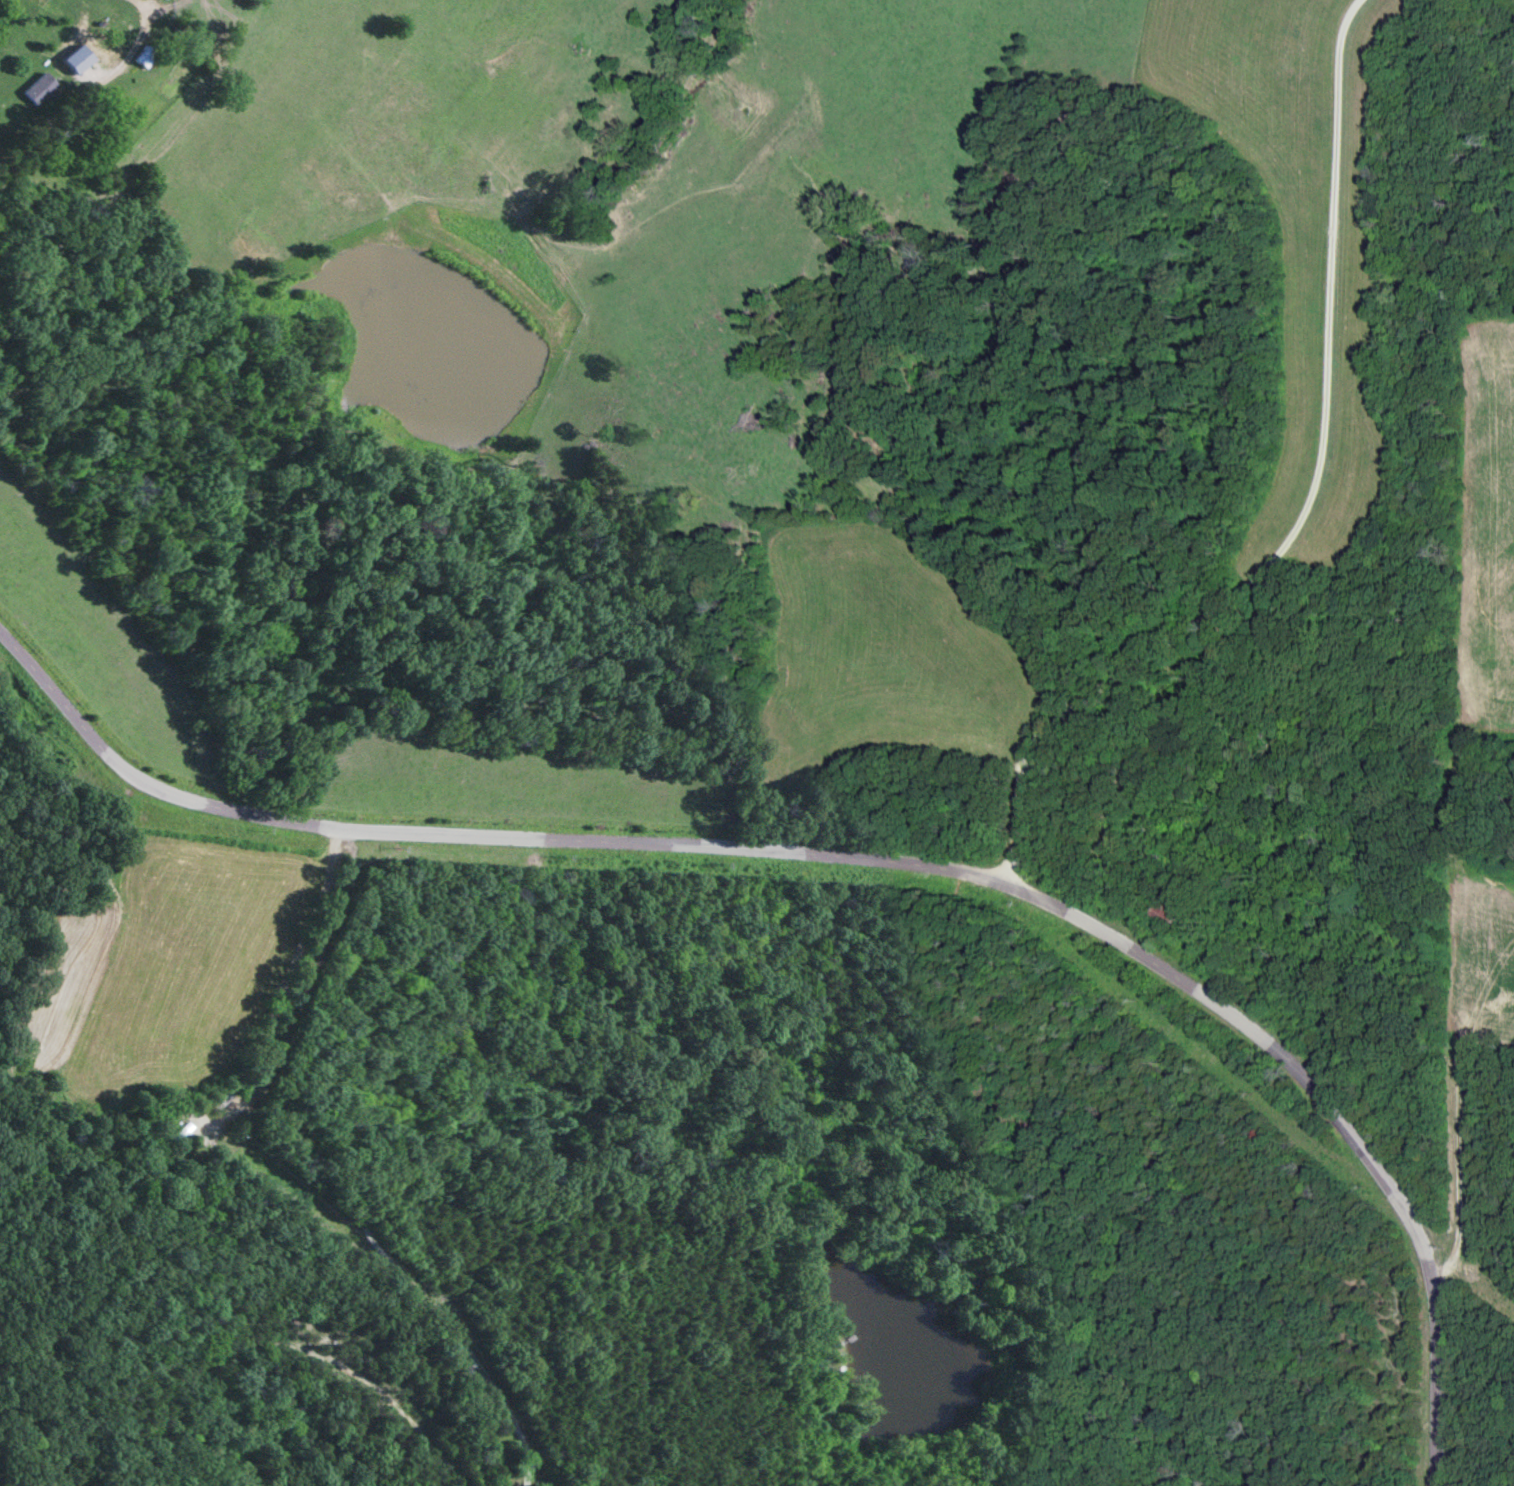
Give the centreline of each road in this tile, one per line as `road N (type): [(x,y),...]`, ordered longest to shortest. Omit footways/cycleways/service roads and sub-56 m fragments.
road 1 (residential): [(1407,1485),(1402,1301),(1386,1187),(1179,979),(989,897),(314,815),(75,695),(0,629)]

